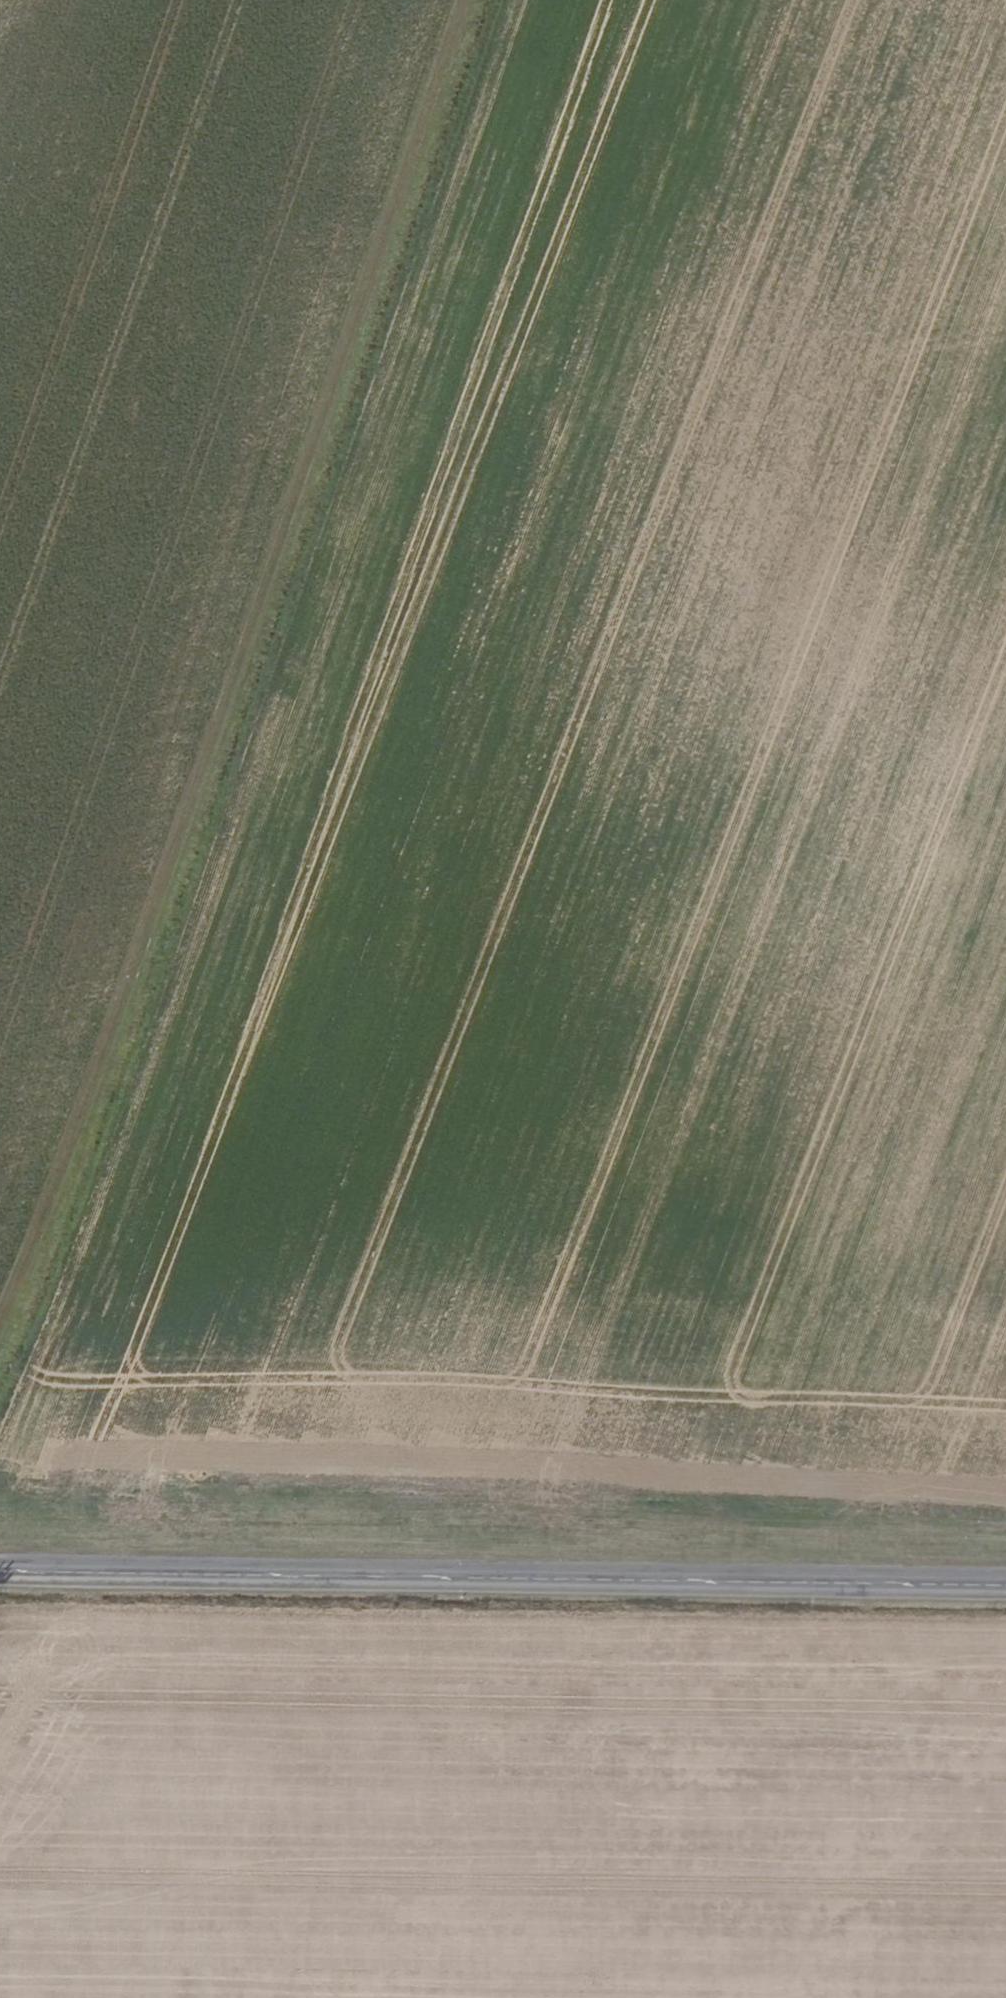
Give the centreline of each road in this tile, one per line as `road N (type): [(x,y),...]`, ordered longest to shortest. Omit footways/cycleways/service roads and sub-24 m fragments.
road 1 (tertiary): [(1005,1584),(0,1573)]

